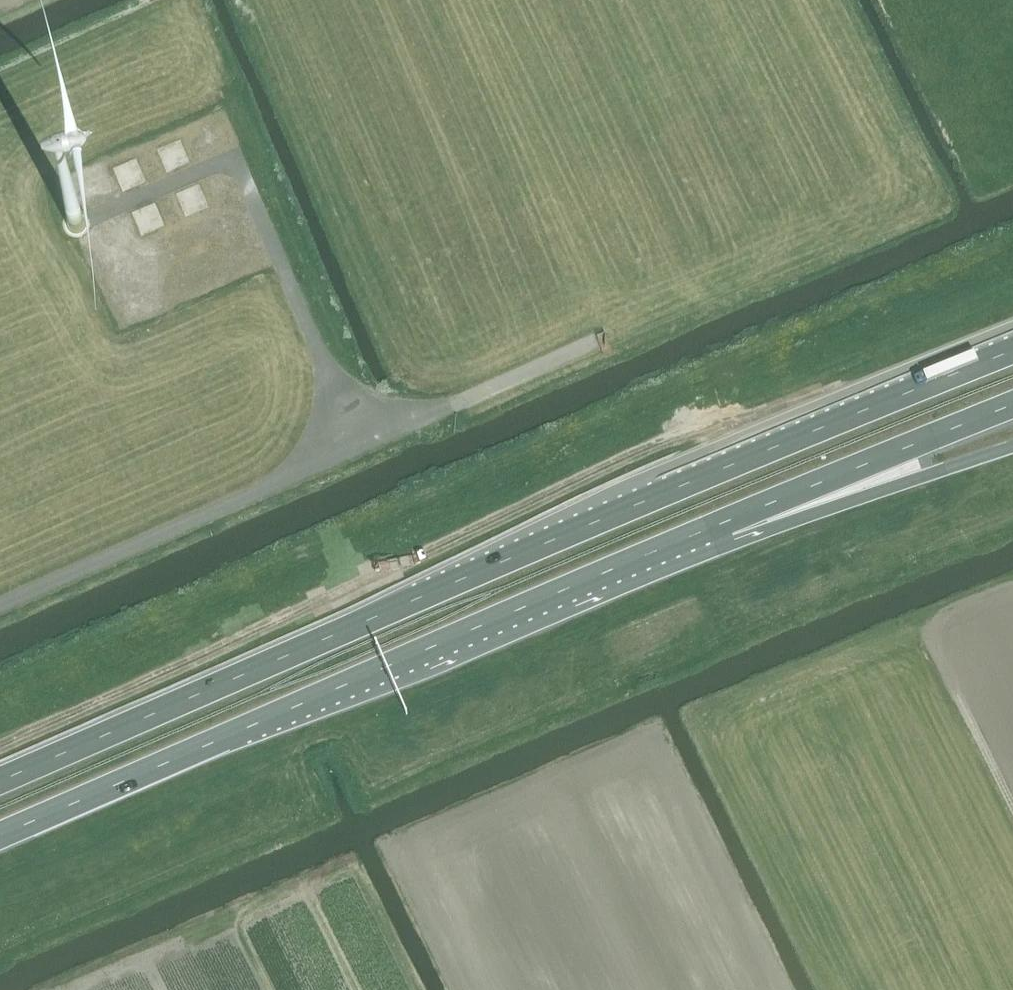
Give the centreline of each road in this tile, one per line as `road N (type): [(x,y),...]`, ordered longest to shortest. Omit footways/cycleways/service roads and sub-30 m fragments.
road 1 (trunk): [(1012,350),(0,780)]
road 2 (trunk): [(0,834),(729,521)]
road 3 (track): [(0,604),(594,342)]
road 4 (track): [(362,441),(228,160),(108,208)]
road 5 (trunk): [(729,521),(1012,405)]
road 6 (trunk): [(729,521),(1012,447)]

